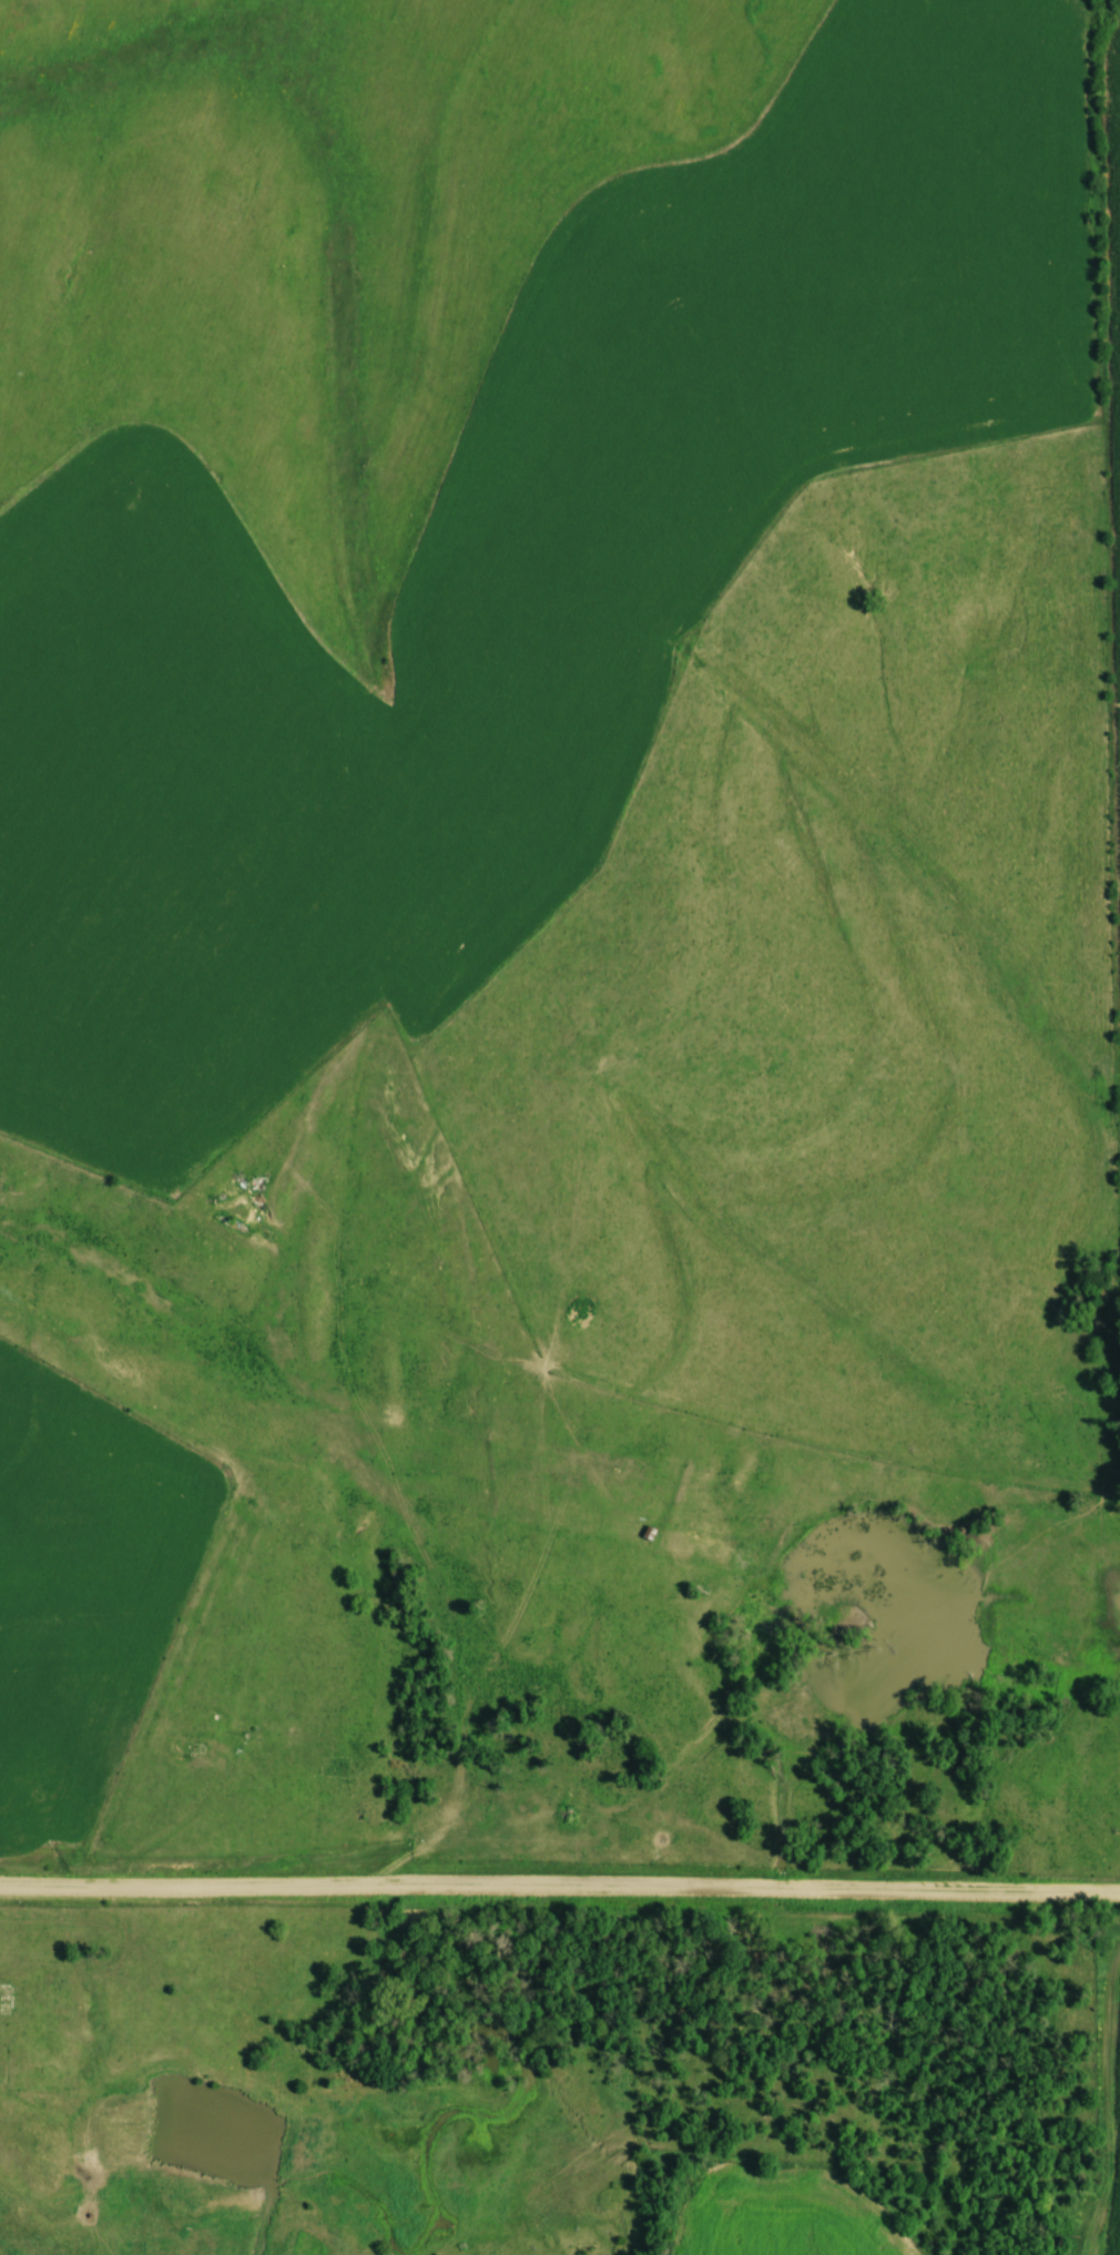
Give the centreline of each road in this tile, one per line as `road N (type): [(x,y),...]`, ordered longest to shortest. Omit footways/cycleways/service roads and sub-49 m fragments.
road 1 (residential): [(1119,1898),(546,1886),(0,1891)]

